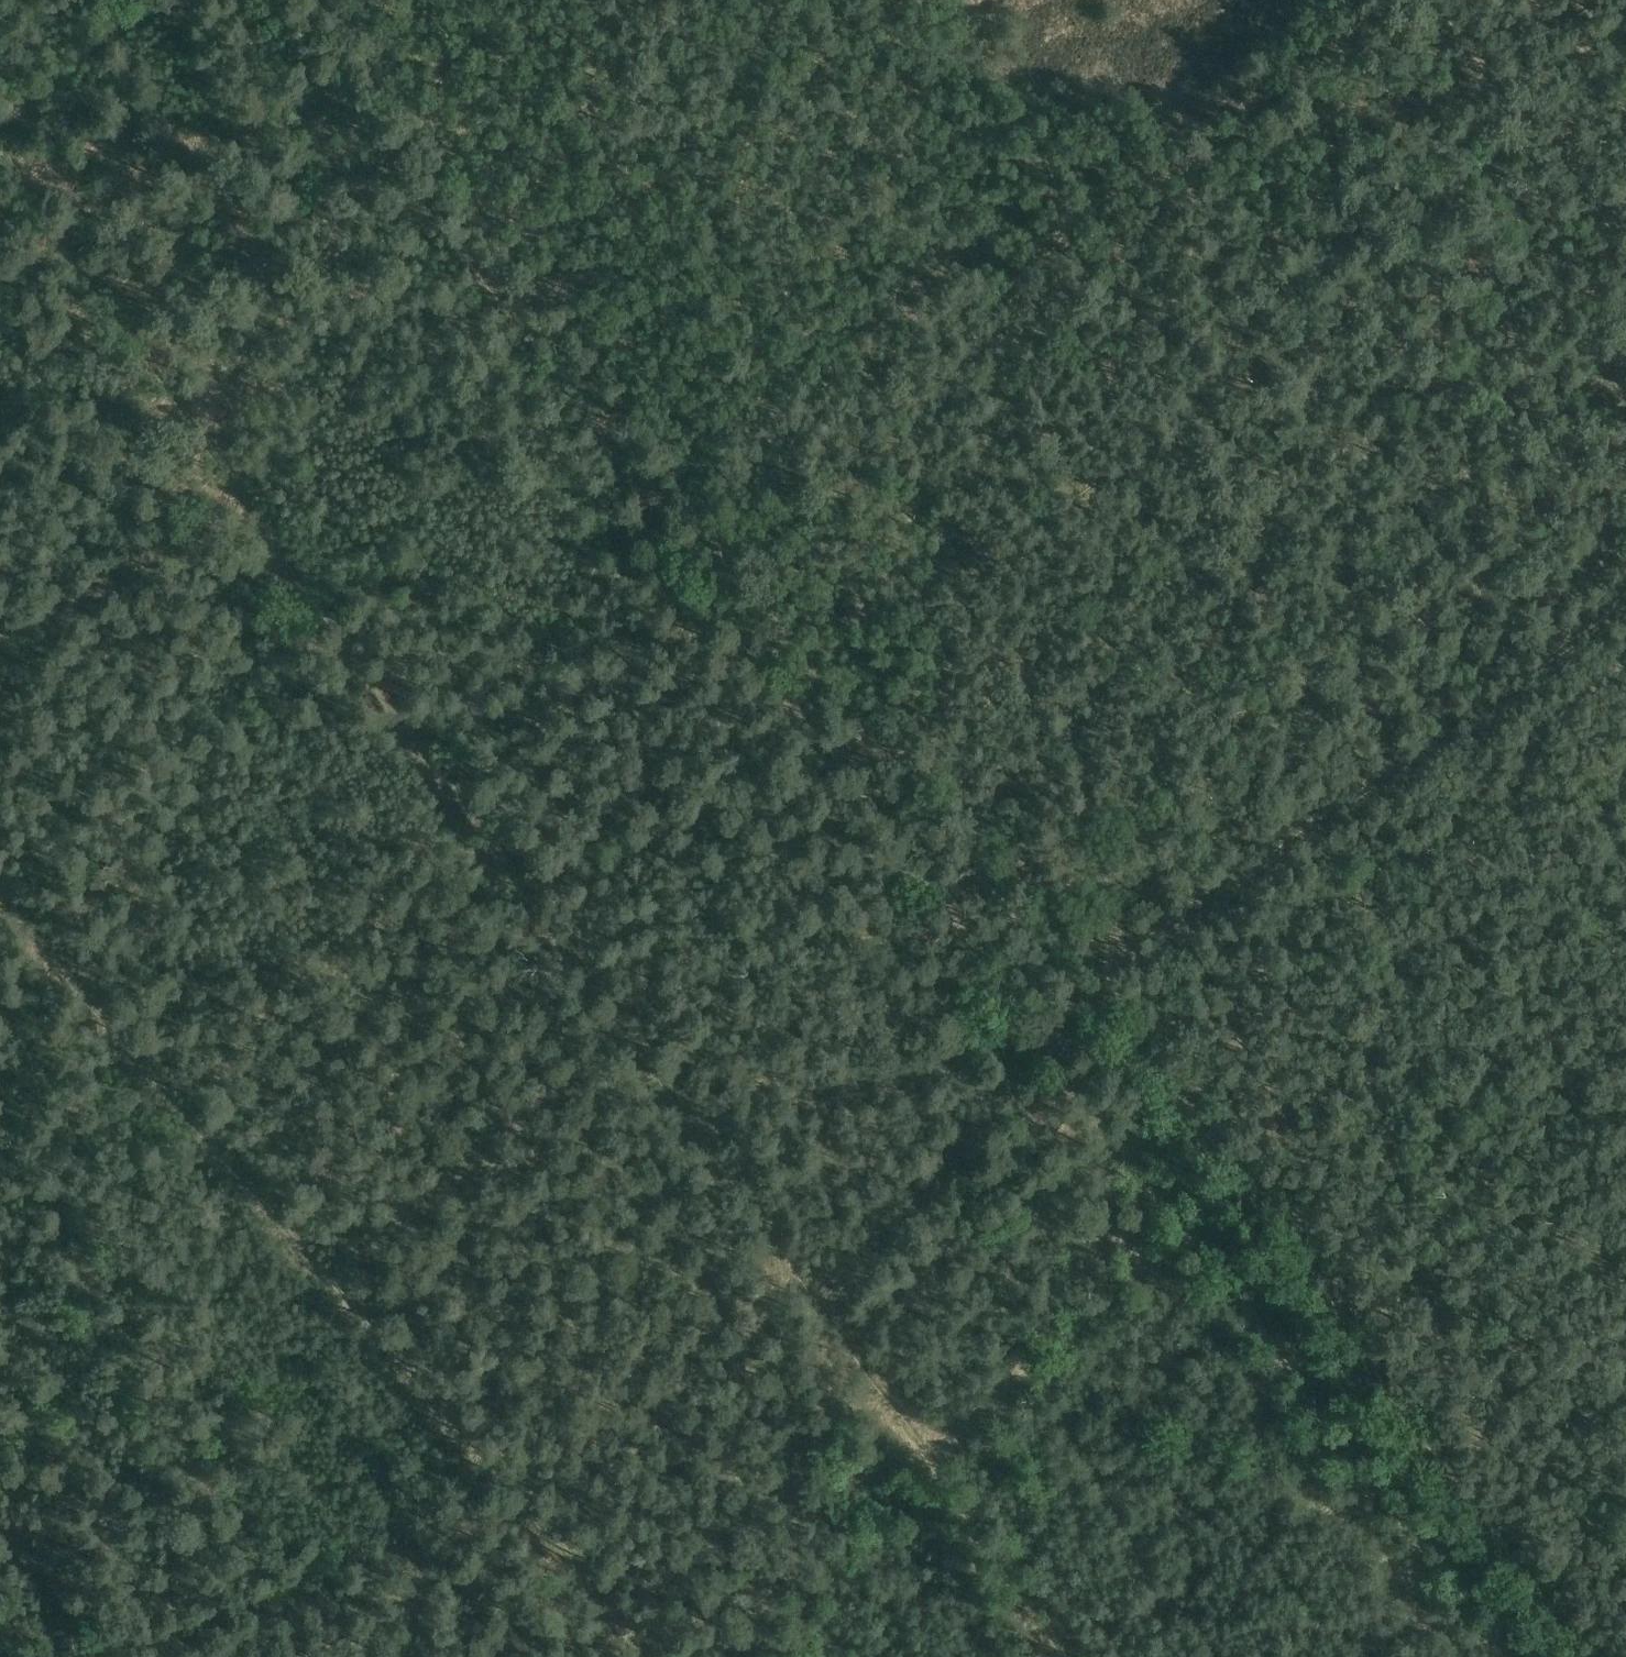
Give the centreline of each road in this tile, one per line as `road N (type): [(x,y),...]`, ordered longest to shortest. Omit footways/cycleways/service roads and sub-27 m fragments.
road 1 (track): [(281,0),(1516,1656)]
road 2 (track): [(307,589),(0,145)]

